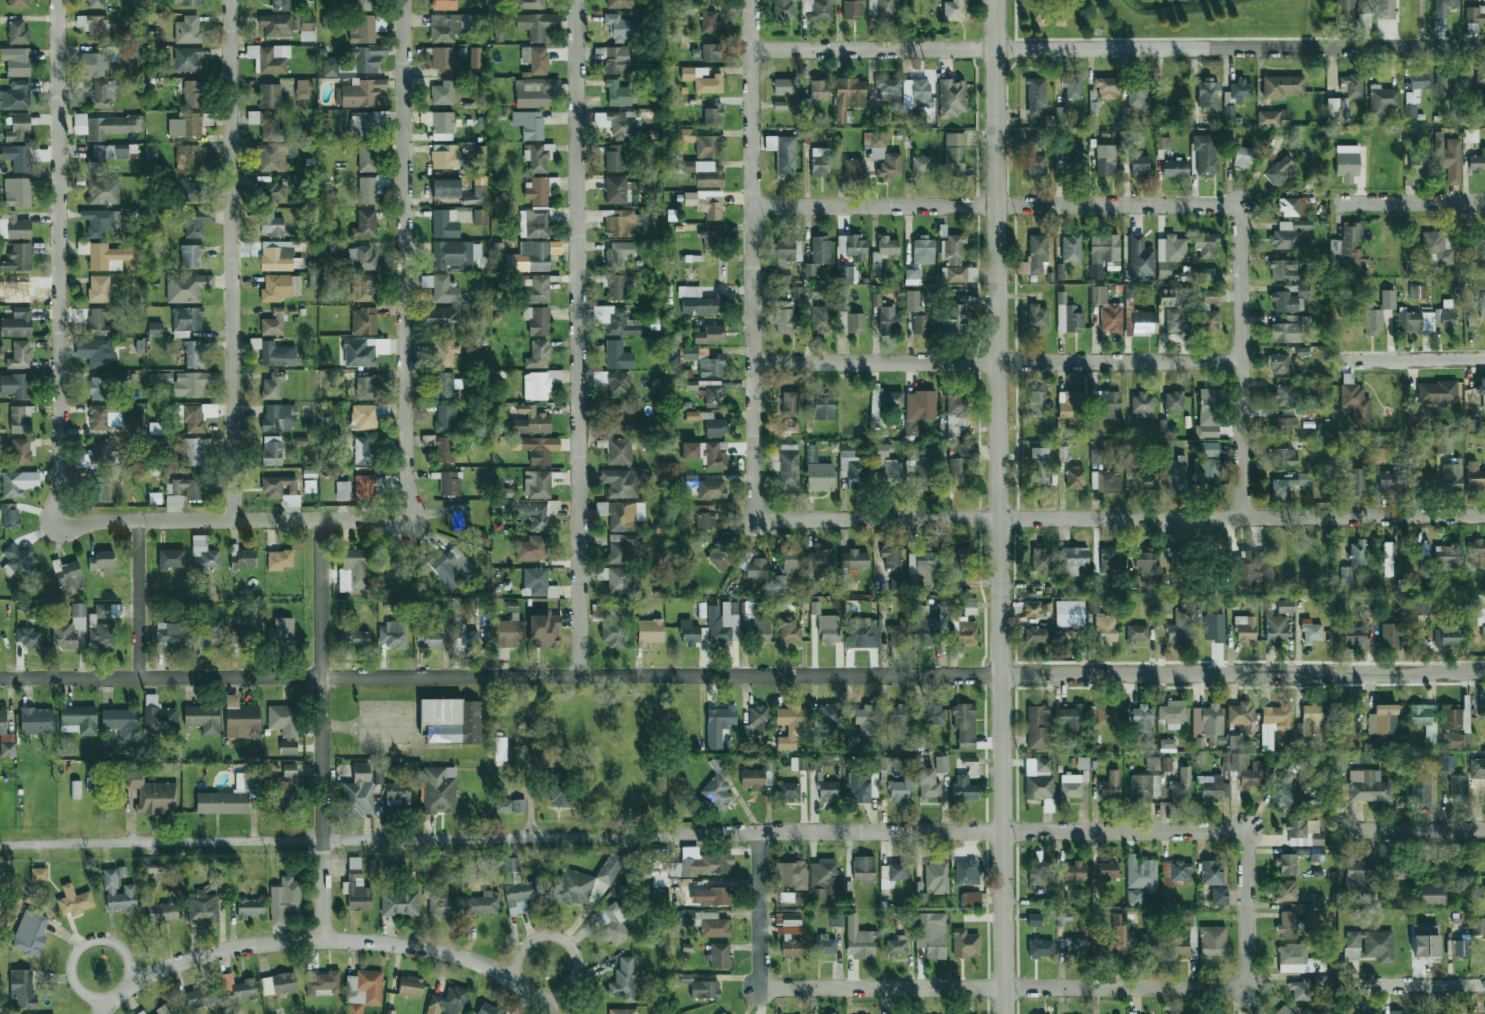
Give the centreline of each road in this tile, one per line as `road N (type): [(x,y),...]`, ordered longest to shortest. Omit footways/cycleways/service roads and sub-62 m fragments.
road 1 (residential): [(1484,672),(0,679)]
road 2 (residential): [(1245,829),(1,845)]
road 3 (residential): [(1005,1013),(993,0)]
road 4 (residential): [(1484,45),(748,50)]
road 5 (residential): [(1484,515),(753,519)]
road 6 (residential): [(579,676),(575,0)]
road 7 (residential): [(56,526),(58,0)]
road 8 (residential): [(408,524),(408,0)]
road 9 (residential): [(237,520),(230,0)]
road 10 (residential): [(753,519),(748,0)]
road 11 (residential): [(1239,205),(750,208)]
road 12 (residential): [(1247,988),(758,989)]
road 13 (residential): [(1240,362),(751,363)]
road 14 (residential): [(104,1007),(137,980),(178,963),(323,938),(452,954),(547,1006)]
road 15 (residential): [(323,938),(320,520)]
road 16 (residential): [(408,524),(56,526)]
road 17 (residential): [(1242,518),(1239,205)]
road 18 (residential): [(1247,988),(1245,829)]
road 19 (residential): [(758,989),(756,831)]
road 20 (residential): [(138,678),(138,521)]
road 21 (residential): [(547,1006),(577,969),(559,937),(523,946),(508,978)]
road 22 (residential): [(137,980),(115,943),(81,946),(70,977),(104,1007)]
road 23 (residential): [(1484,203),(1331,204)]
road 24 (residential): [(1484,360),(1333,361)]
road 25 (residential): [(1484,828),(1339,829)]
road 26 (residential): [(1484,987),(1341,987)]

